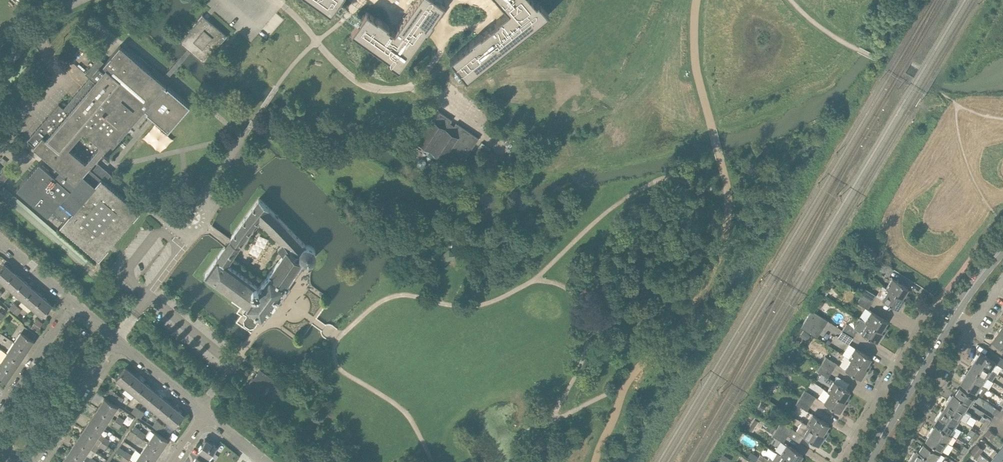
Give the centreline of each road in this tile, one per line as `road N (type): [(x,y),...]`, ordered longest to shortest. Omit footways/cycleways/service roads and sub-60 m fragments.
road 1 (residential): [(953,315),(936,304),(841,461)]
road 2 (tertiary): [(866,461),(953,315)]
road 3 (residential): [(891,461),(972,326)]
road 4 (residential): [(34,461),(113,343)]
road 5 (residential): [(71,304),(0,413)]

